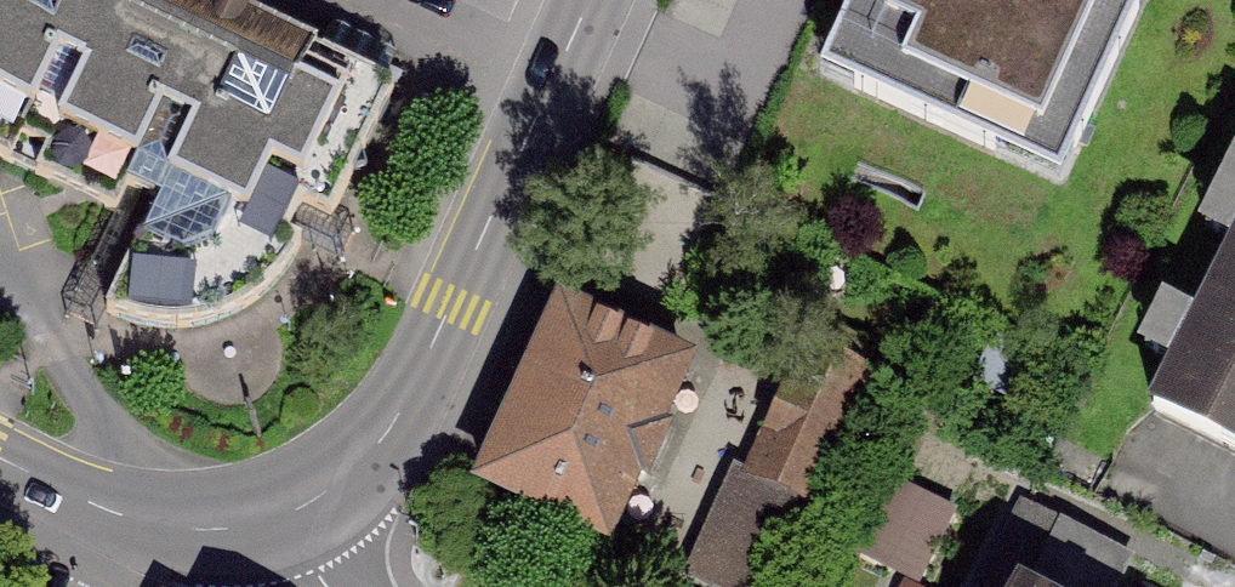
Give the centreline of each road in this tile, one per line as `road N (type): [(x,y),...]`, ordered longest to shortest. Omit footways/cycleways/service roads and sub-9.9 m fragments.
road 1 (residential): [(286,514),(342,481),(392,426),(592,0)]
road 2 (residential): [(0,459),(89,503),(169,527),(243,527),(286,514)]

